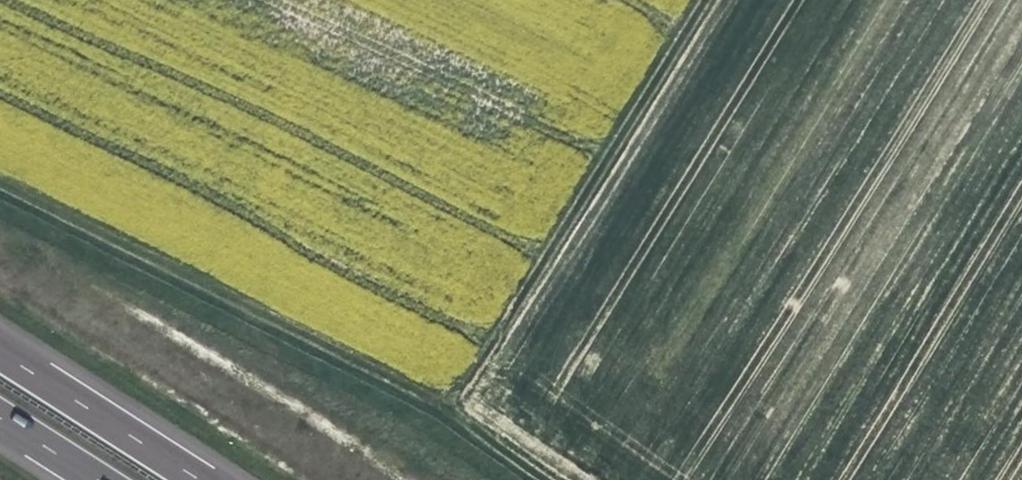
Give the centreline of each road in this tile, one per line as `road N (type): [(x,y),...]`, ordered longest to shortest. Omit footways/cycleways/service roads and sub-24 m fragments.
road 1 (track): [(0,181),(436,404),(545,479)]
road 2 (track): [(436,404),(678,0)]
road 3 (motorway): [(198,479),(0,354)]

